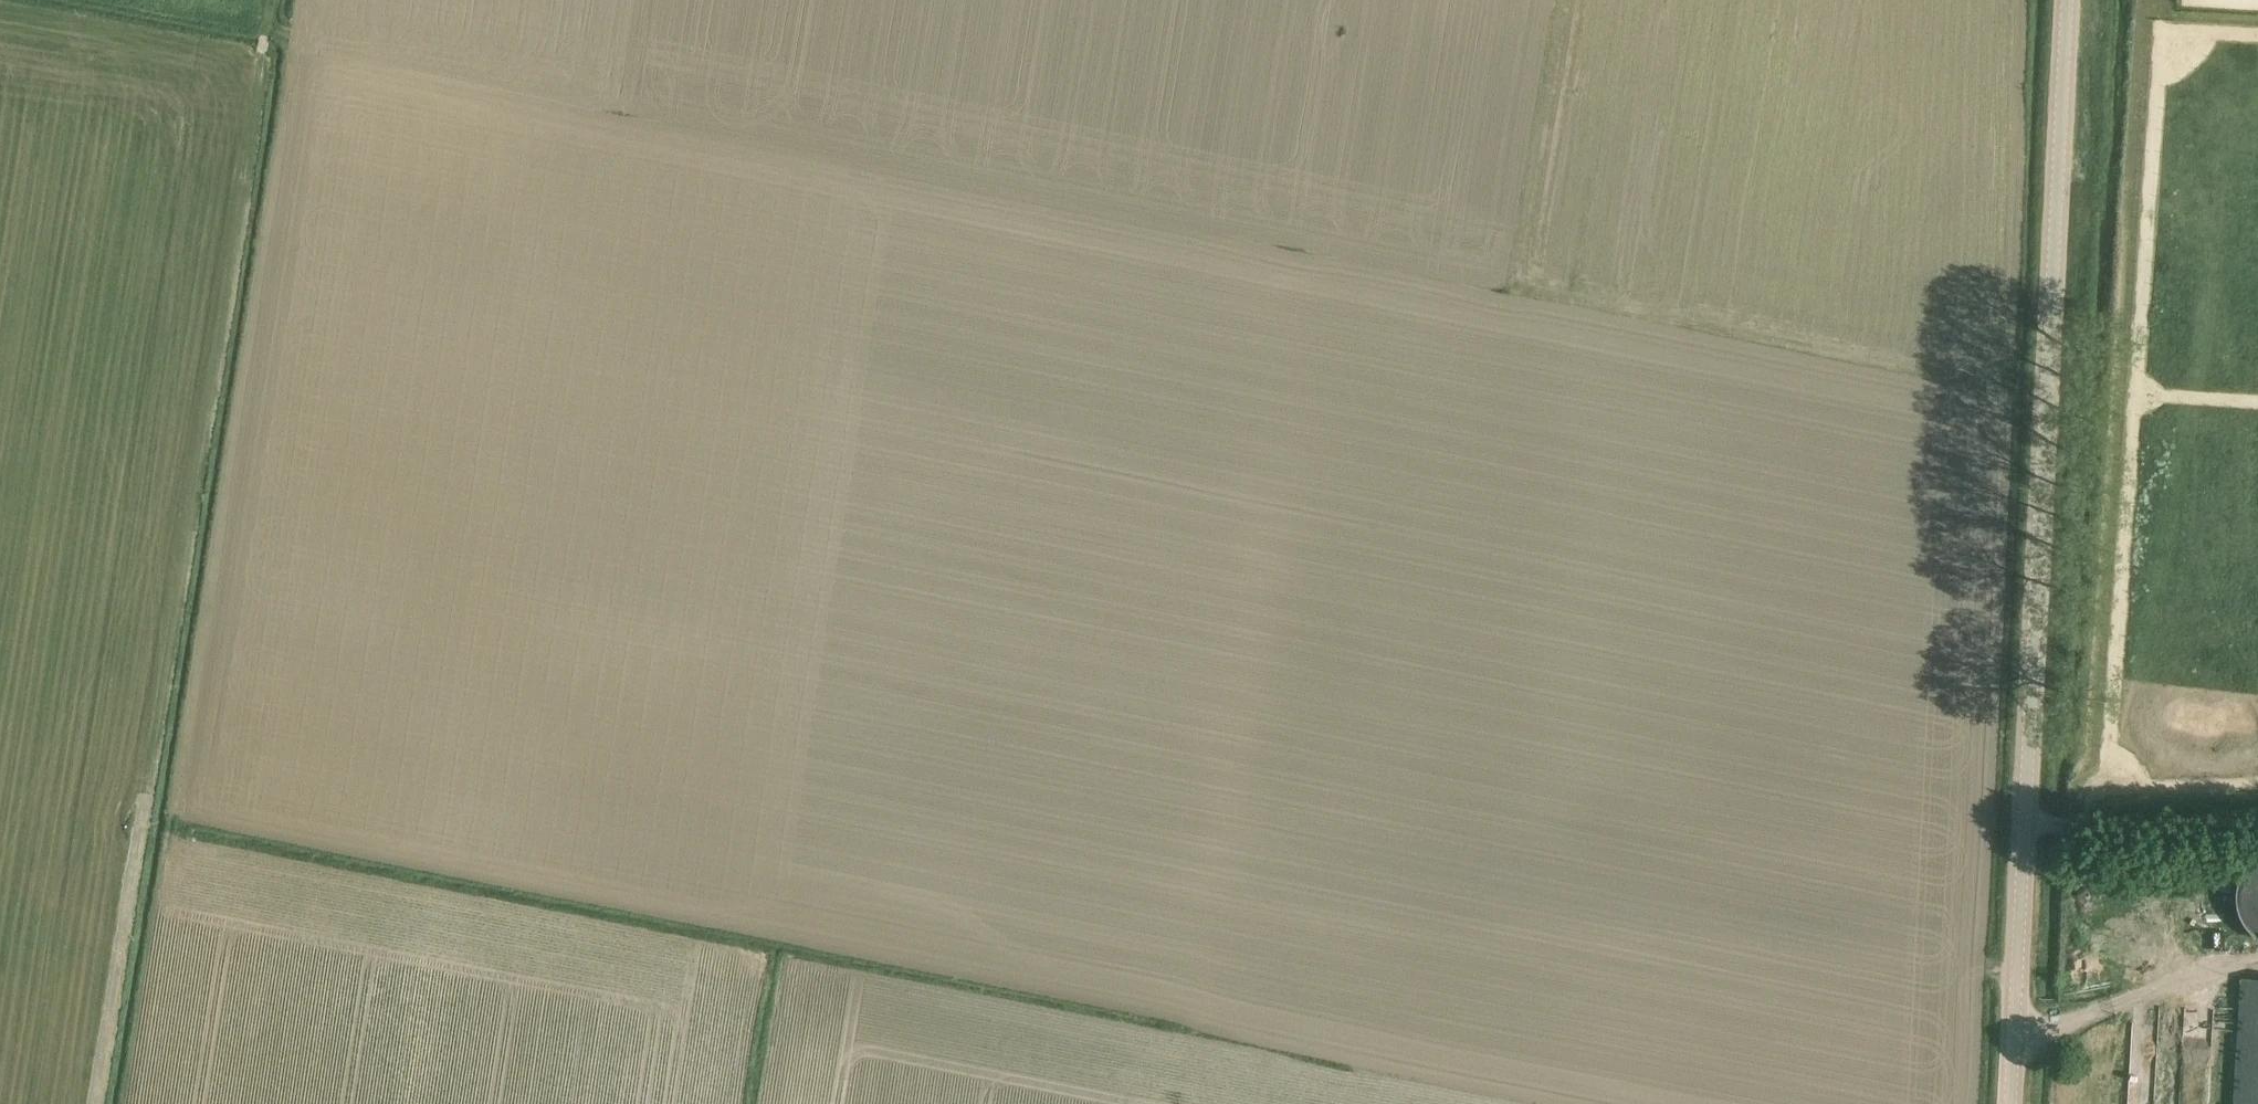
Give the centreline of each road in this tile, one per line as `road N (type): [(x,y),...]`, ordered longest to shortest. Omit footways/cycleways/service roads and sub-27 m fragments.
road 1 (tertiary): [(2011,1103),(2068,0)]
road 2 (track): [(2025,823),(2257,817)]

